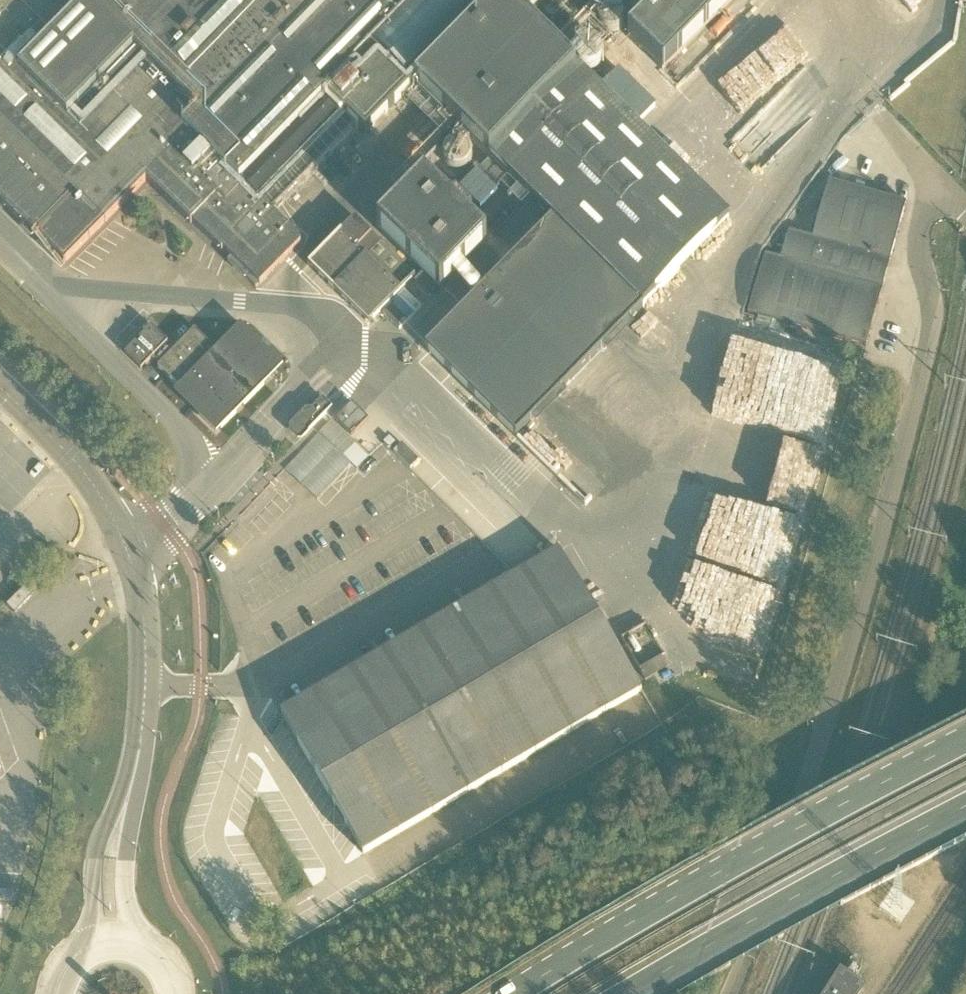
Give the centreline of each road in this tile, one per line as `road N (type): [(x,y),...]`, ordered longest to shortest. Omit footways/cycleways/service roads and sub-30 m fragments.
road 1 (unclassified): [(727,993),(803,805),(928,355),(932,312),(921,226),(950,193),(965,211)]
road 2 (primary): [(965,742),(764,848),(517,993)]
road 3 (unclassified): [(0,388),(100,493),(131,555),(144,606),(146,707),(124,811)]
road 4 (primary): [(628,993),(965,806)]
road 5 (unclassified): [(124,811),(97,862),(91,937)]
road 6 (unclassified): [(142,933),(125,897),(124,811)]

